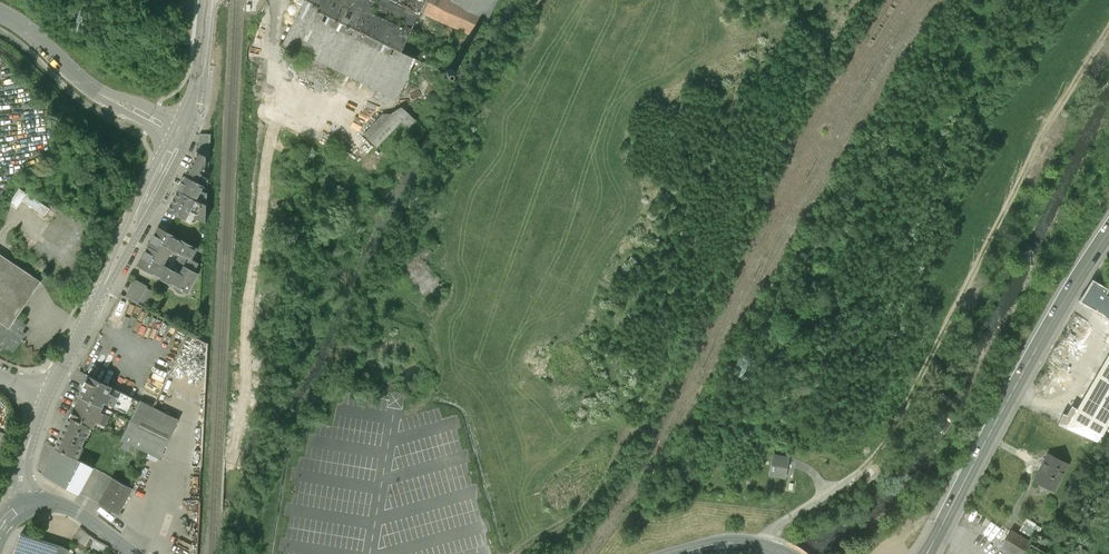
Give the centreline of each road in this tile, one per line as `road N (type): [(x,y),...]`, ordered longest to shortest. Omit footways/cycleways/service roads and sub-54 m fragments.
road 1 (primary): [(924,553),(1108,232)]
road 2 (tertiary): [(45,402),(179,135)]
road 3 (unclassified): [(179,135),(98,93),(0,13)]
road 4 (tertiary): [(179,135),(194,102),(210,0)]
road 5 (secondary): [(792,553),(751,540),(673,553)]

